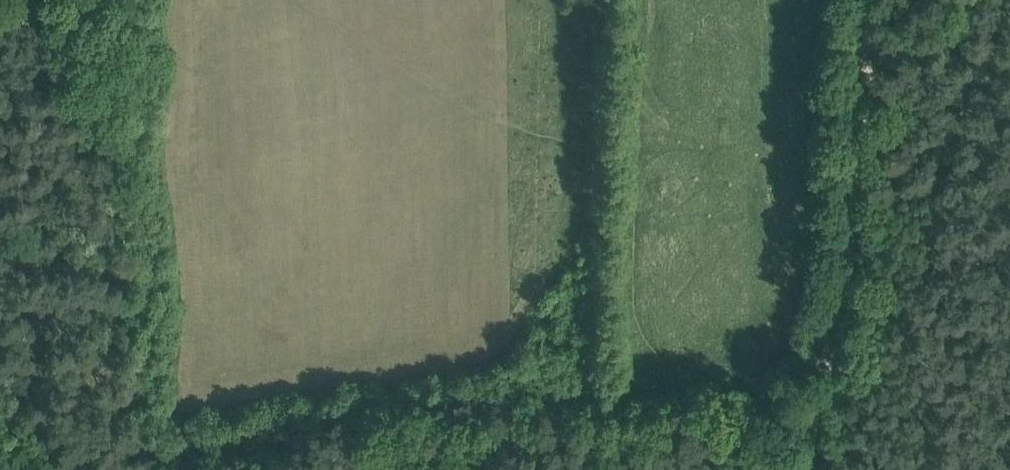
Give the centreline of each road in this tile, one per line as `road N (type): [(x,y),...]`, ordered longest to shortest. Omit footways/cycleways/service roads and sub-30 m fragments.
road 1 (track): [(812,469),(855,251),(864,0)]

